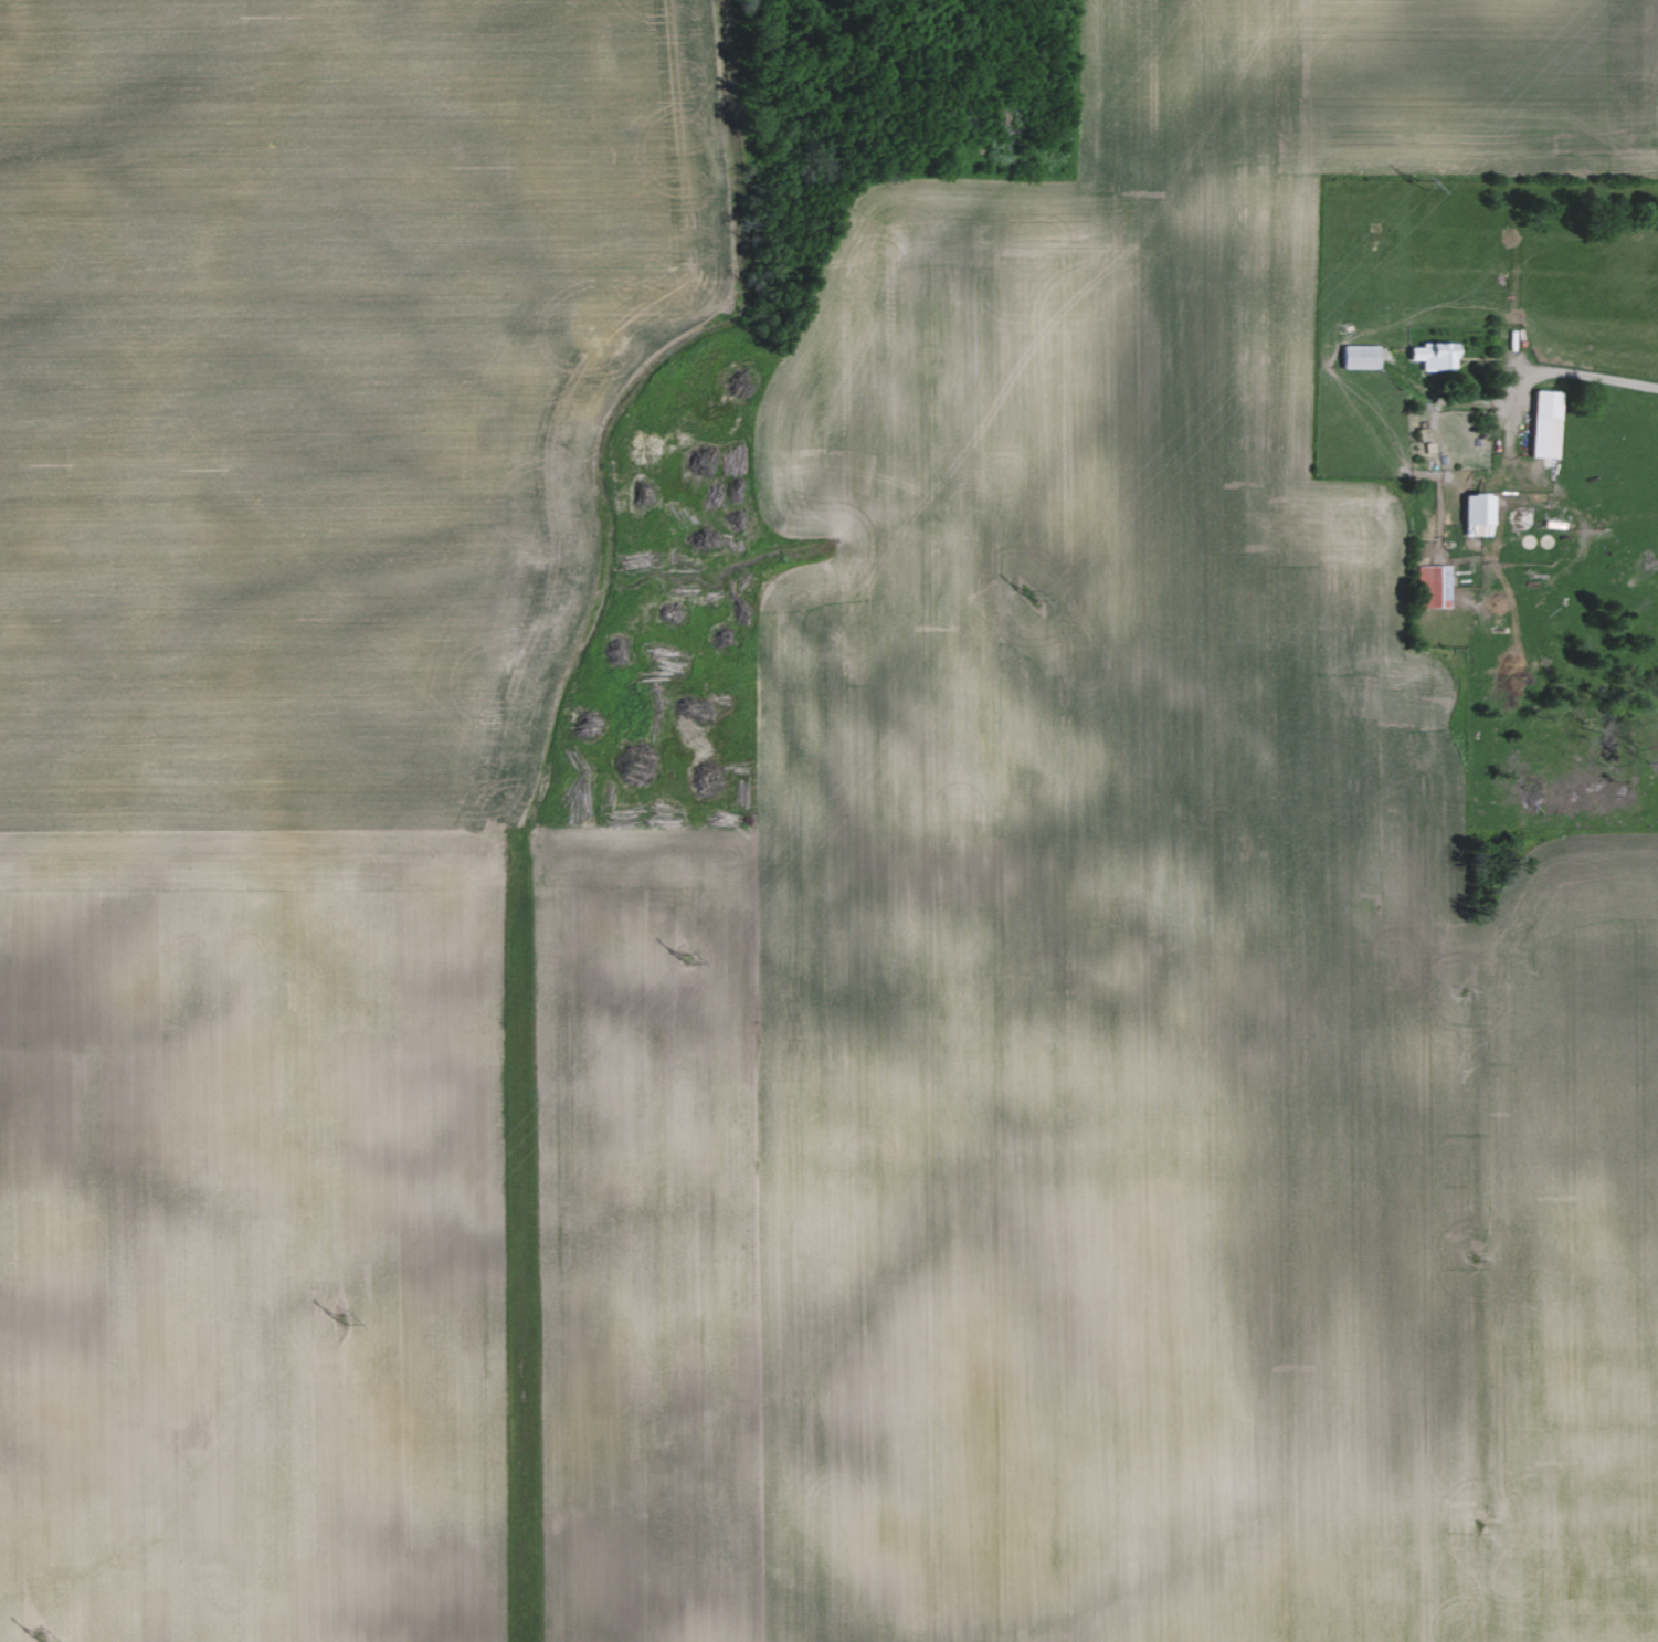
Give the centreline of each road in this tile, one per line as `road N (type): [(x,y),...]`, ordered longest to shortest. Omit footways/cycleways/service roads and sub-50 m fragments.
road 1 (residential): [(1657,518),(1550,562),(1513,559),(1499,535),(1518,381),(1546,369),(1657,385)]

